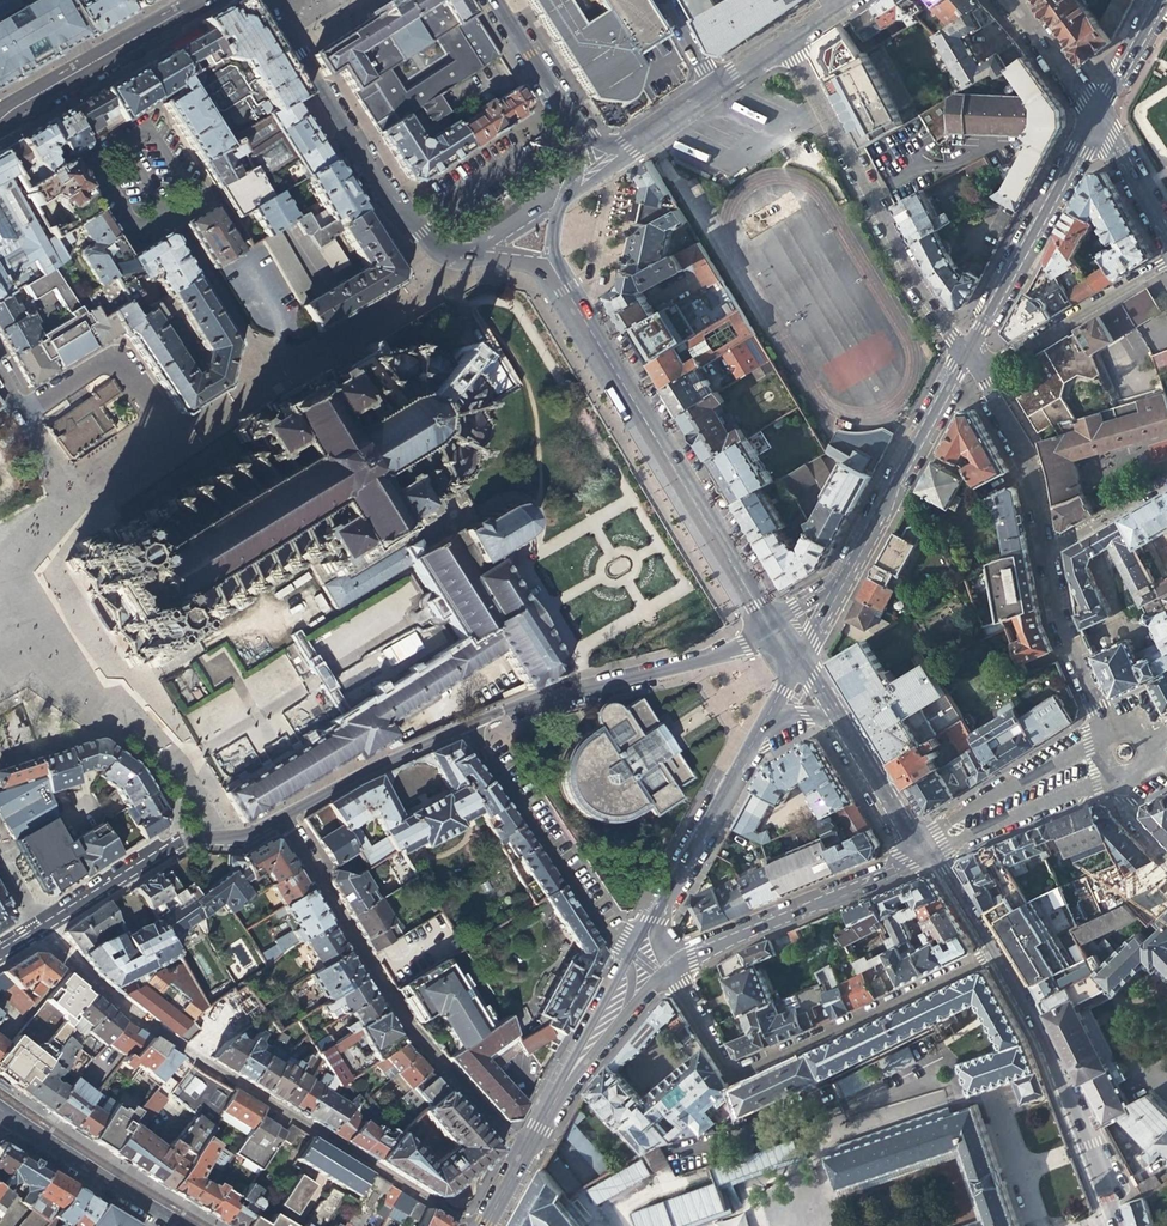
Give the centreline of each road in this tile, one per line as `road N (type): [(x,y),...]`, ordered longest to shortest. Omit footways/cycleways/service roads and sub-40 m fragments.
road 1 (residential): [(469,1225),(173,1046),(84,978),(41,925)]
road 2 (unclassified): [(278,817),(411,1036),(522,1157)]
road 3 (residential): [(551,267),(773,622)]
road 4 (residential): [(668,963),(733,1075),(994,952)]
road 5 (residential): [(83,76),(246,347),(300,364)]
road 6 (residential): [(788,43),(963,353)]
road 7 (residential): [(265,0),(404,220),(435,251),(455,259),(478,253)]
road 8 (residential): [(773,622),(704,659),(466,726)]
road 9 (residential): [(1113,1225),(1090,1144),(994,952)]
road 10 (residential): [(636,966),(466,726)]
road 11 (residential): [(668,963),(930,854)]
road 12 (residential): [(1093,113),(963,353)]
road 13 (residential): [(278,817),(242,838),(183,836),(41,925)]
road 14 (residential): [(963,353),(842,576)]
road 15 (residential): [(766,718),(653,934)]
road 16 (residential): [(978,373),(1166,261)]
road 17 (residential): [(8,1113),(190,1225)]
road 18 (residential): [(1098,745),(911,842)]
road 19 (residential): [(466,726),(278,817)]
road 20 (residential): [(627,984),(522,1157)]
road 21 (residential): [(601,168),(494,0)]
road 22 (residential): [(930,854),(1113,777)]
road 23 (residential): [(978,373),(1028,468),(1045,552)]
road 24 (residential): [(1045,552),(1057,623),(1108,730)]
road 25 (residential): [(911,842),(829,711)]
road 26 (residential): [(1166,249),(1093,113)]
road 27 (residential): [(83,76),(206,3)]
road 28 (residential): [(1008,0),(1093,113)]
road 29 (residential): [(1166,482),(1045,552)]
road 30 (residential): [(601,168),(710,91)]
road 31 (residential): [(1155,0),(1093,113)]

